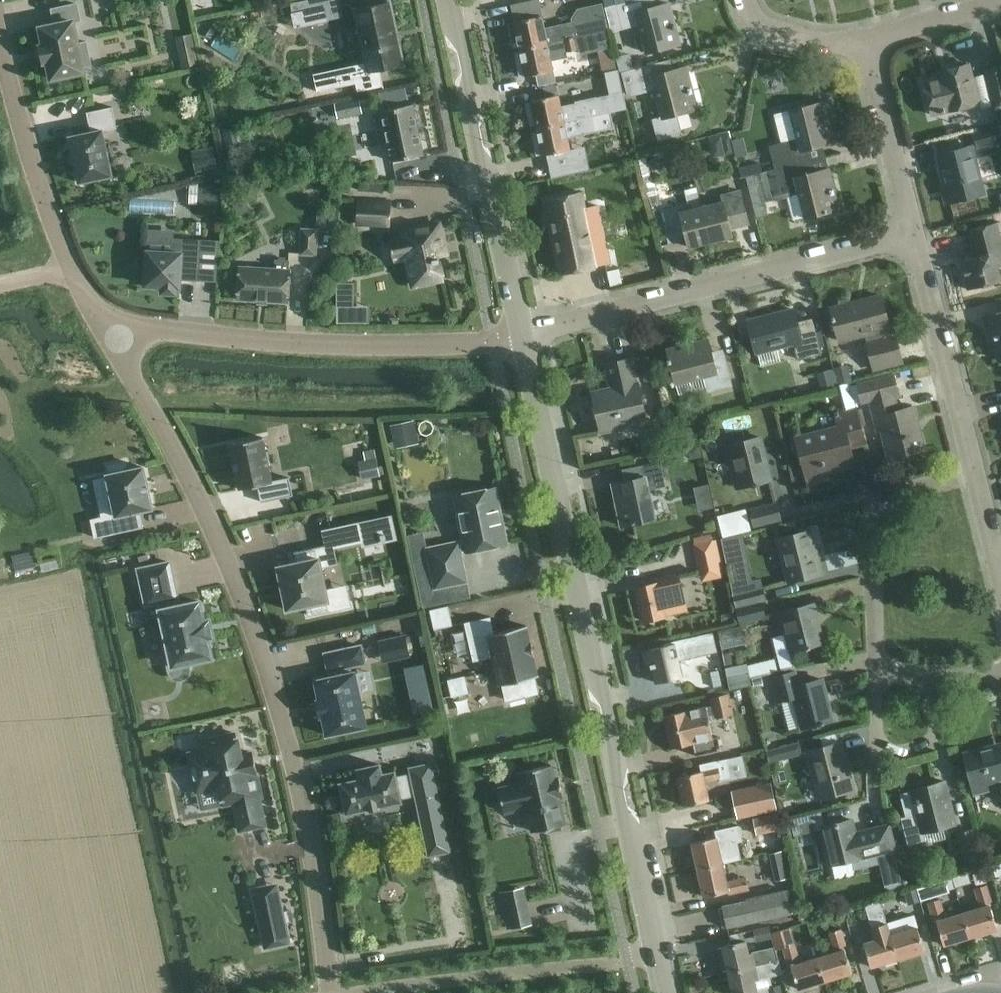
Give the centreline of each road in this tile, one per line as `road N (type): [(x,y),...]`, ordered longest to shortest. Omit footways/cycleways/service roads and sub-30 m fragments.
road 1 (residential): [(331,992),(308,832),(258,646),(221,544),(110,333)]
road 2 (tertiary): [(659,958),(524,340)]
road 3 (residential): [(524,340),(337,345),(110,333)]
road 4 (residential): [(524,340),(911,236)]
road 5 (tertiary): [(524,340),(449,0)]
road 6 (residential): [(659,958),(374,992)]
road 7 (residential): [(974,473),(893,494),(874,510),(877,675)]
road 8 (residential): [(911,236),(974,473)]
road 9 (residential): [(69,267),(19,129),(0,47)]
road 10 (residential): [(863,37),(911,236)]
road 11 (residential): [(926,675),(933,740),(886,753),(877,742),(877,675)]
road 12 (residential): [(863,37),(1000,2)]
road 13 (residential): [(863,37),(826,42),(773,33),(746,0)]

